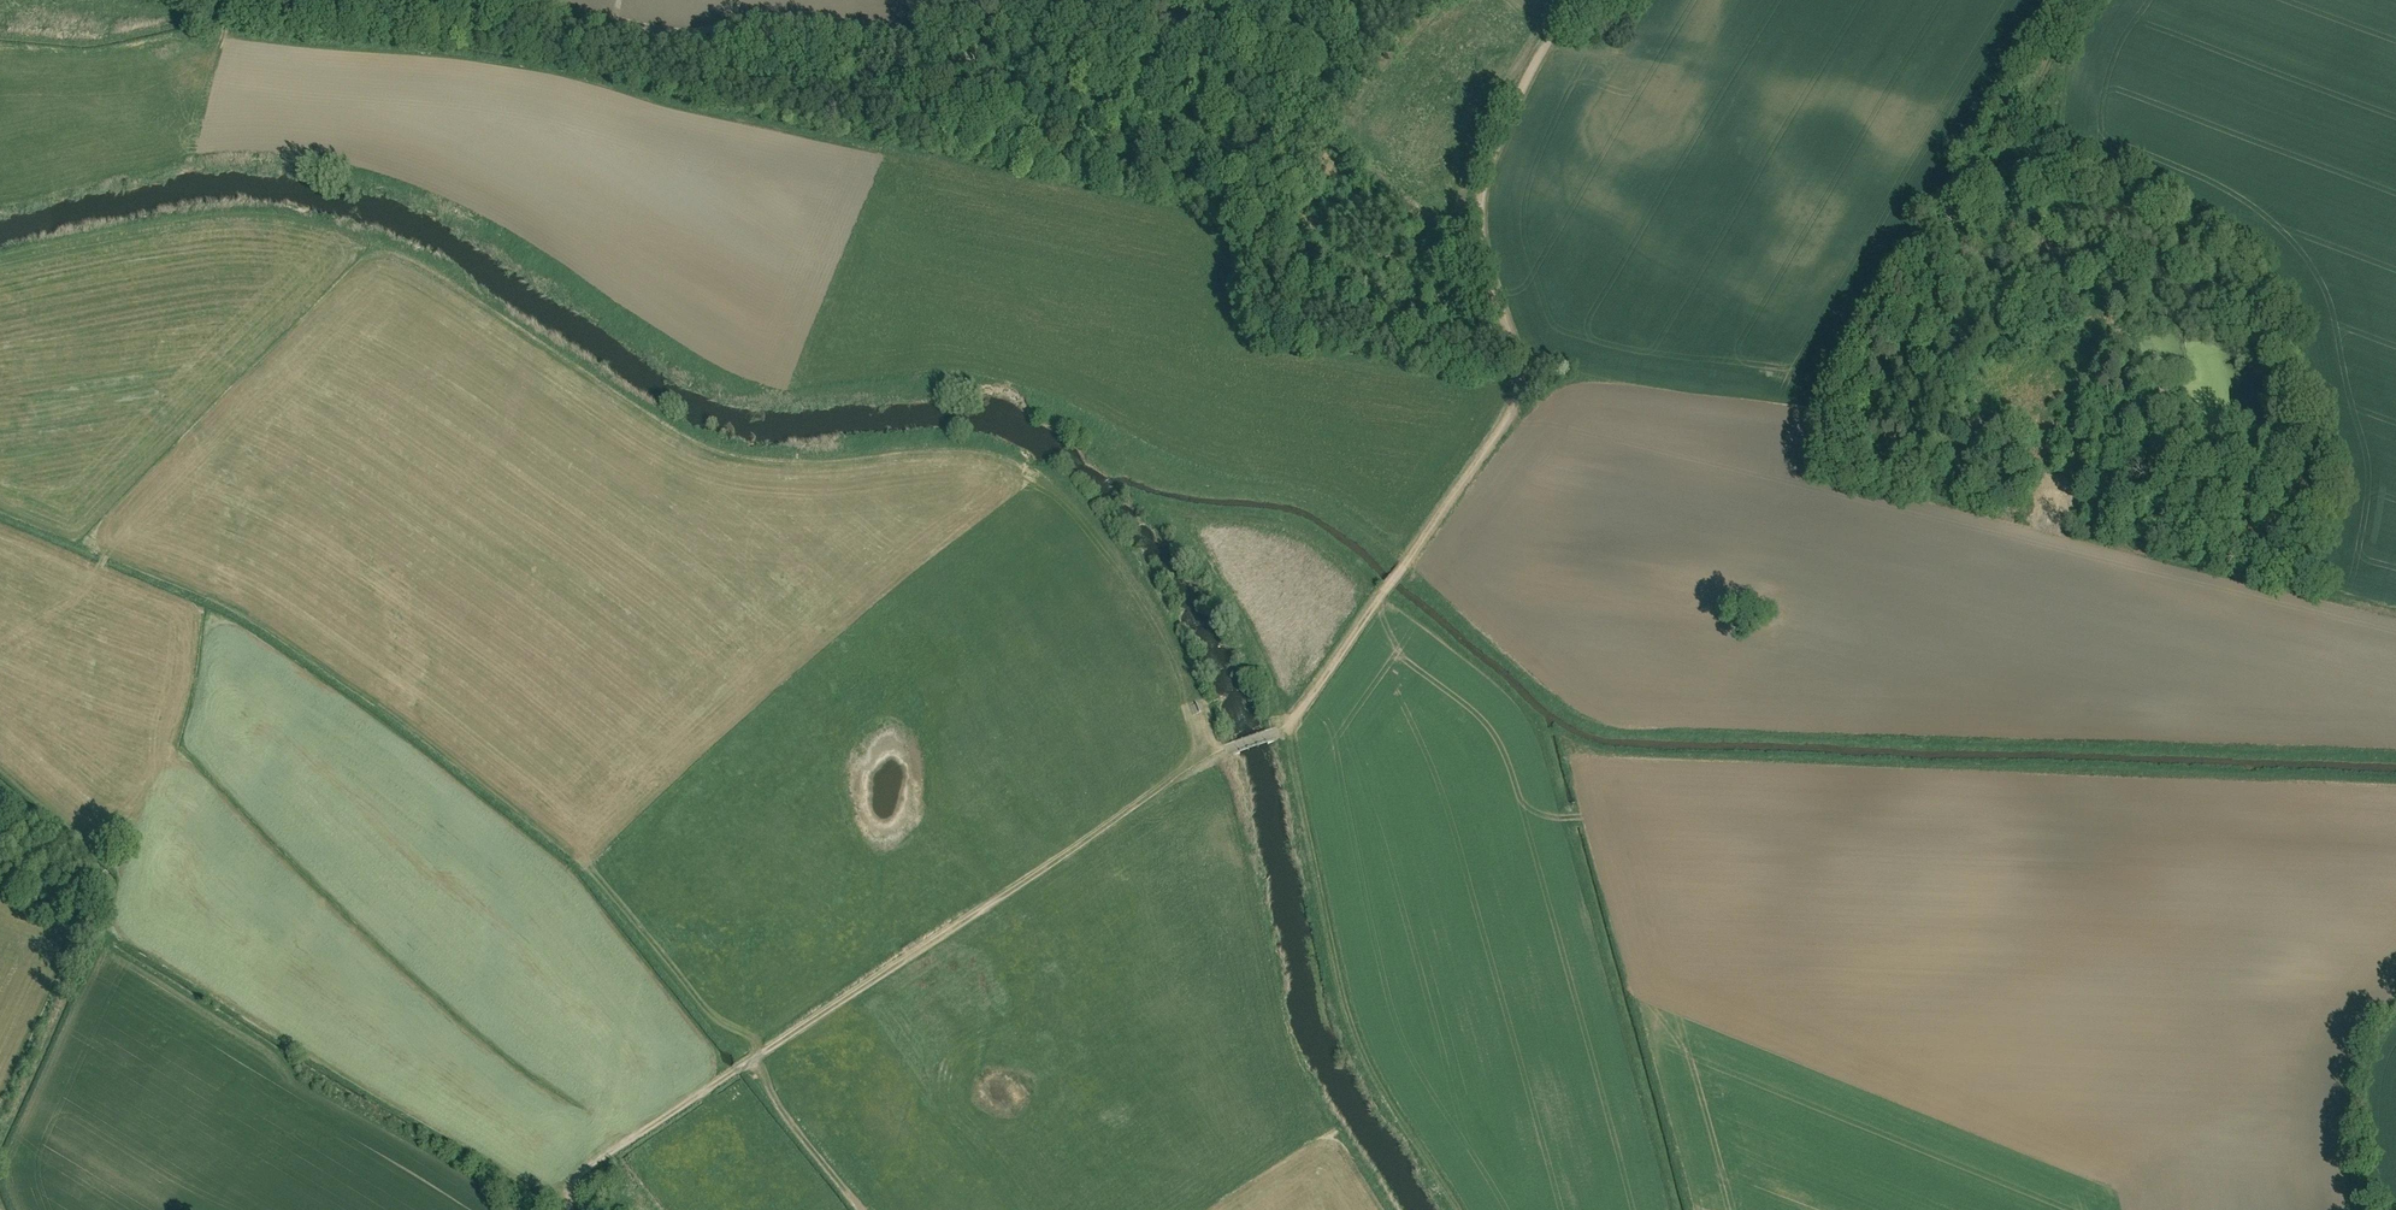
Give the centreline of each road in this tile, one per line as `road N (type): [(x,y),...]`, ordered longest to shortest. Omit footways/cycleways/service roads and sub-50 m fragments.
road 1 (track): [(563,1209),(573,1176),(598,1156),(1224,751),(1284,727)]
road 2 (track): [(1580,0),(1500,138),(1483,185),(1483,253),(1518,359),(1510,405),(1284,727)]

